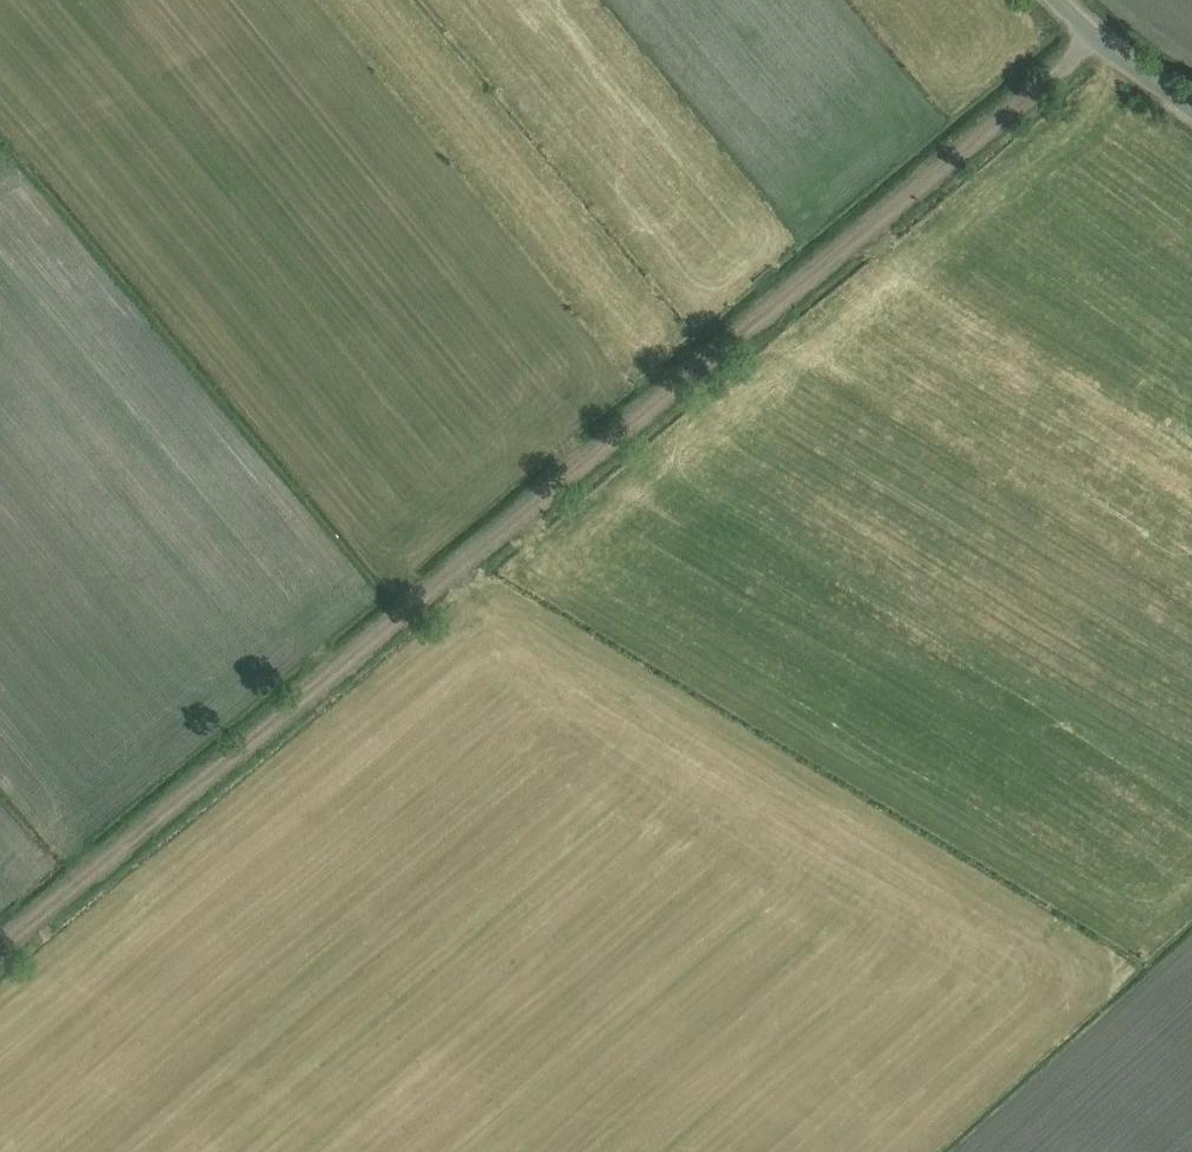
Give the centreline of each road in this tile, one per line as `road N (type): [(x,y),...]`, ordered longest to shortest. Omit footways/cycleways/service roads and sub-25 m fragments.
road 1 (track): [(1087,30),(1057,73),(0,951)]
road 2 (unclassified): [(1191,109),(1057,0)]

